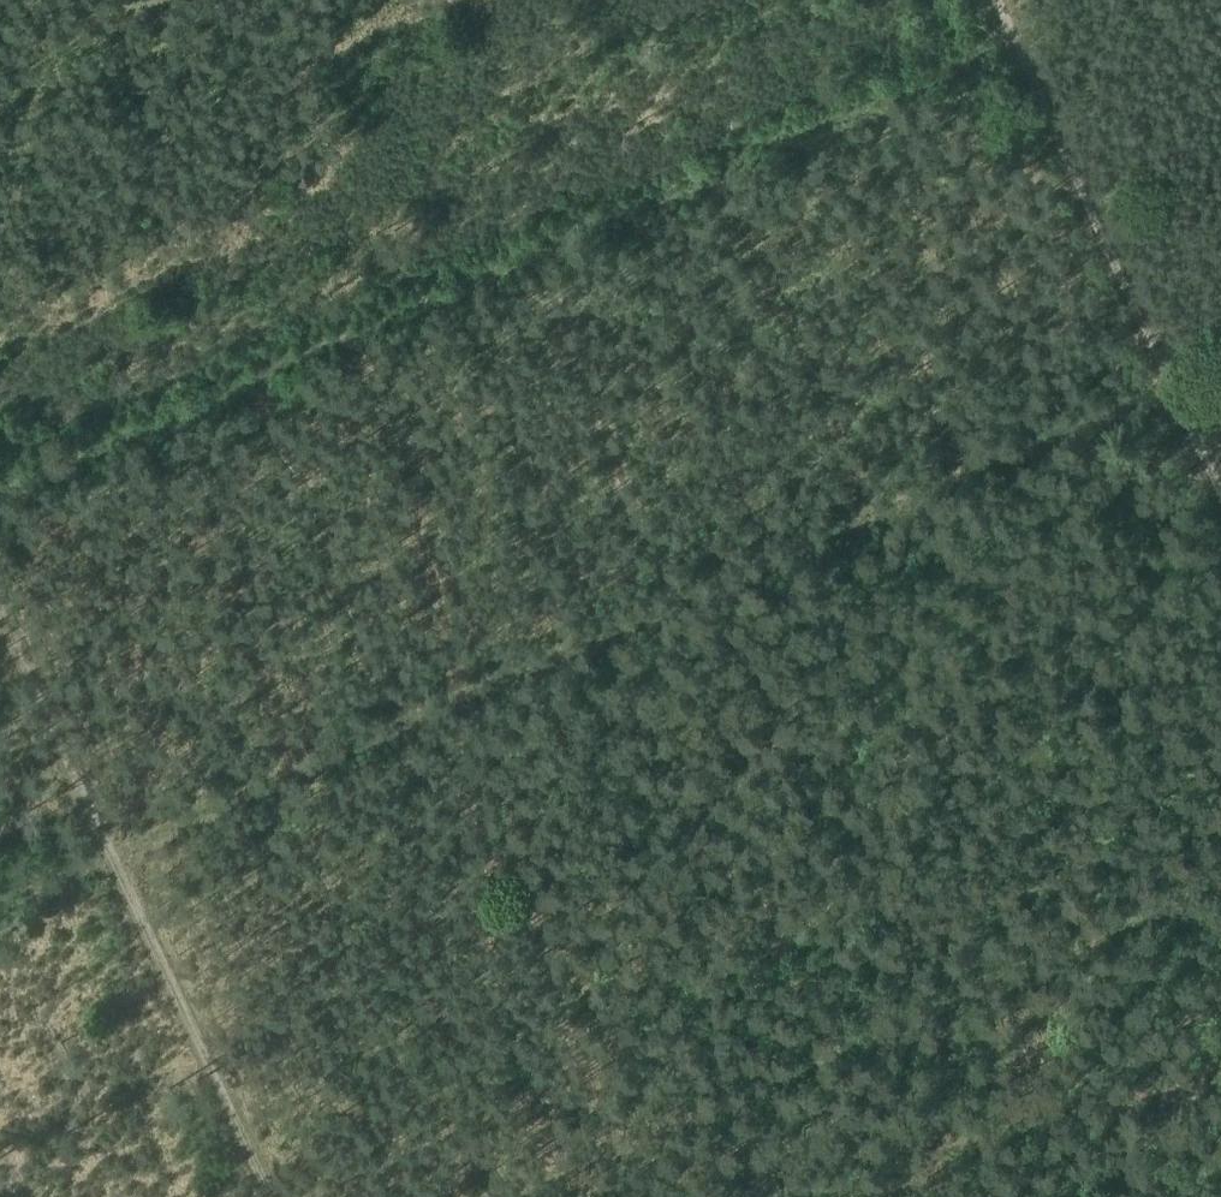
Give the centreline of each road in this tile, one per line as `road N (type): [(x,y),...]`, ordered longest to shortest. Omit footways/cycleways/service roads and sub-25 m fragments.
road 1 (track): [(0,625),(260,1196)]
road 2 (track): [(1220,532),(977,0)]
road 3 (track): [(0,64),(147,0)]

